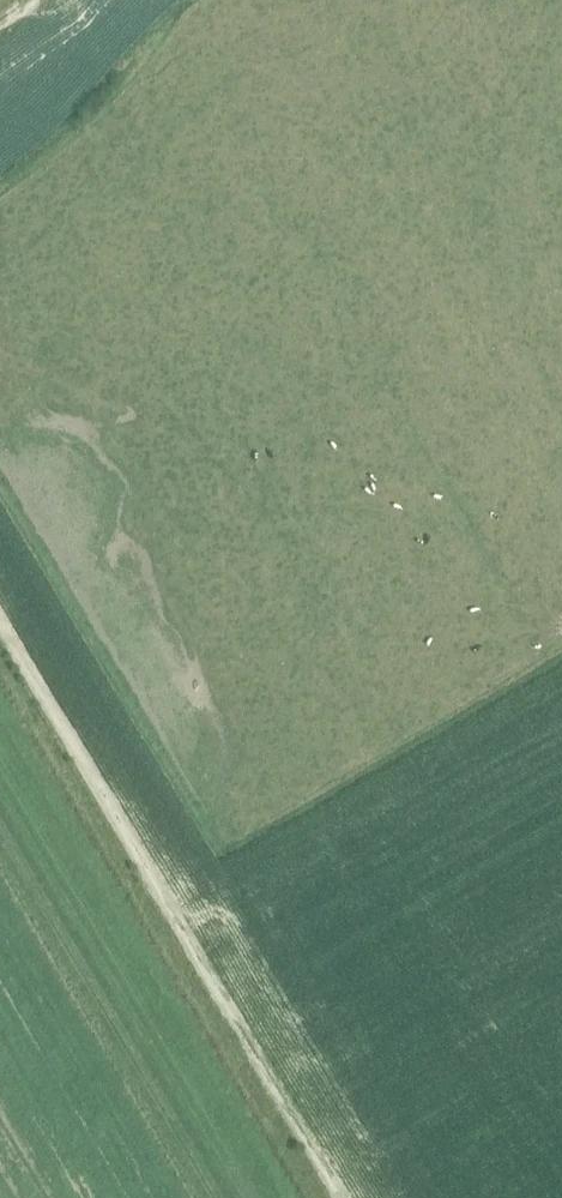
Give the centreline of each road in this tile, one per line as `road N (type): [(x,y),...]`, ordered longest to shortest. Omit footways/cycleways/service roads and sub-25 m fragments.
road 1 (track): [(0,624),(344,1197)]

